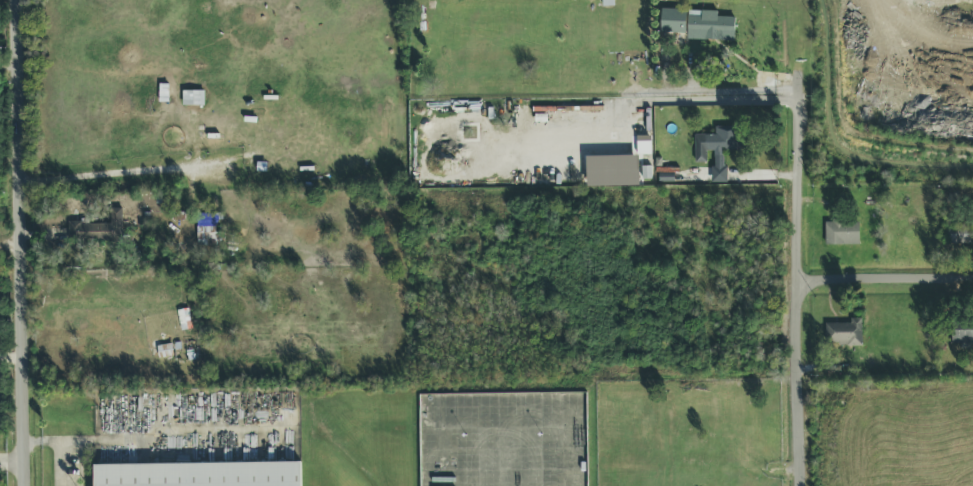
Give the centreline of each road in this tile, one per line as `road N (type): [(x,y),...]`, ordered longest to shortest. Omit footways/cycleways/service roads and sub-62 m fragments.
road 1 (tertiary): [(17,0),(28,485)]
road 2 (residential): [(797,76),(804,485)]
road 3 (residential): [(799,280),(972,279)]

